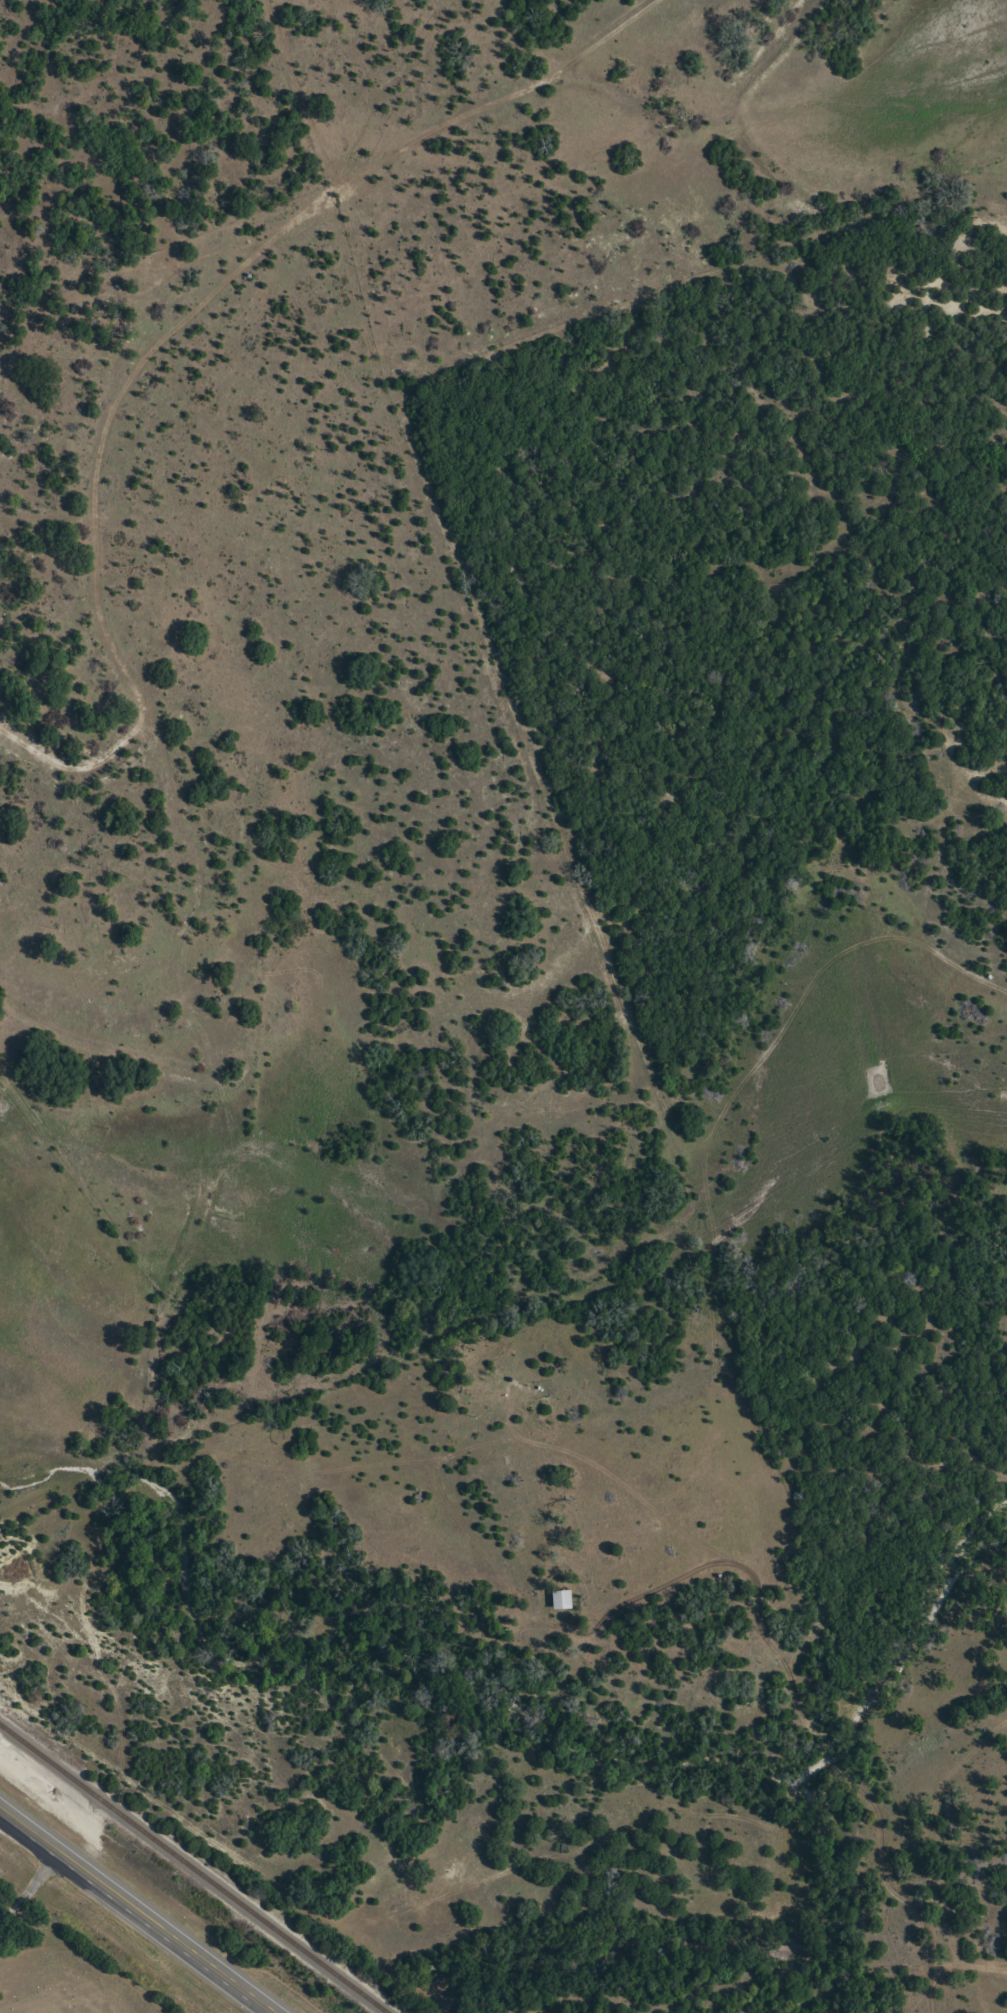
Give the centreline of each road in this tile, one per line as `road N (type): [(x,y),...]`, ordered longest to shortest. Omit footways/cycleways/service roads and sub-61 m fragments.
road 1 (trunk): [(283,2012),(0,1803)]

